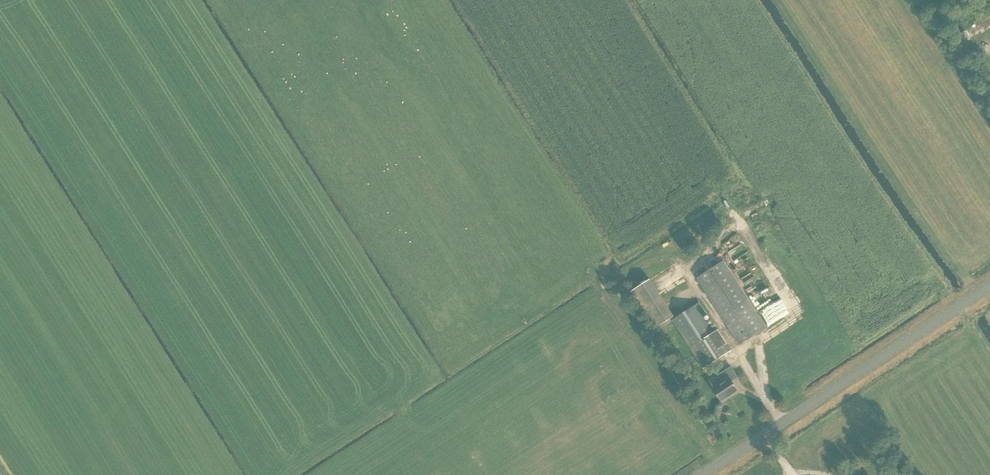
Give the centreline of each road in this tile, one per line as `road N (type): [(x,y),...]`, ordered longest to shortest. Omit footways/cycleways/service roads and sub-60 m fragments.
road 1 (tertiary): [(705,474),(989,287)]

